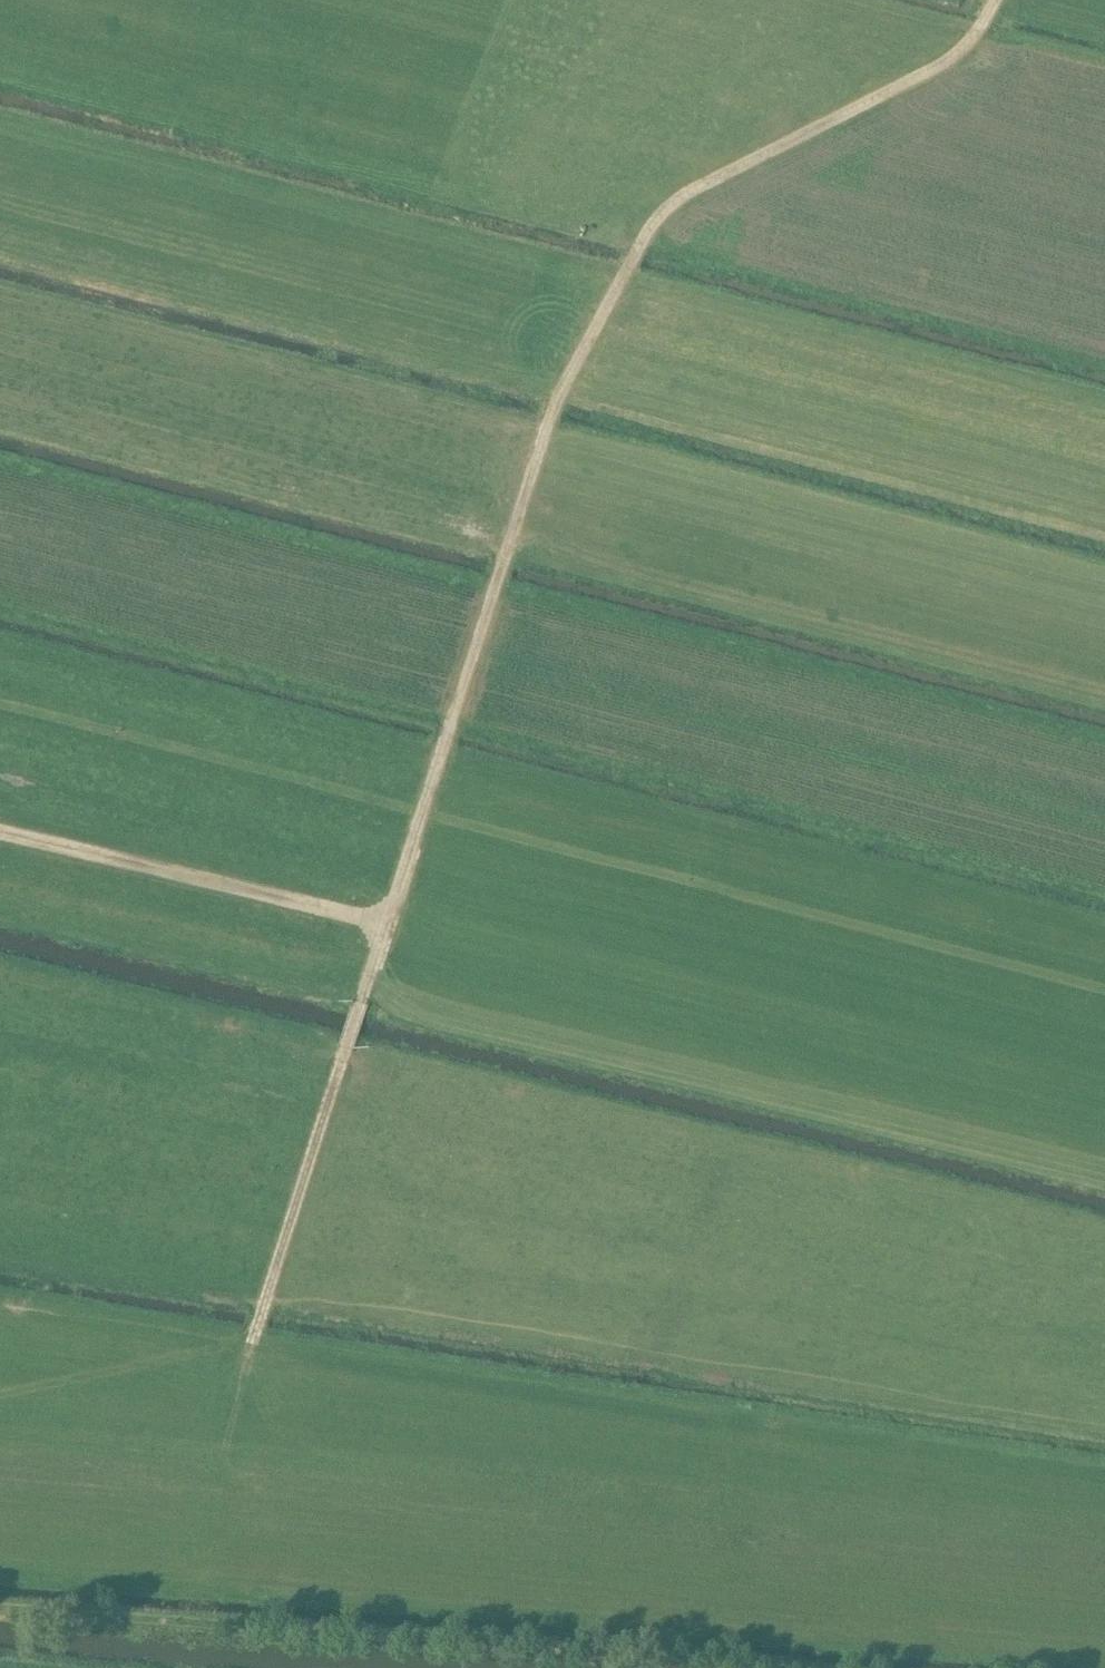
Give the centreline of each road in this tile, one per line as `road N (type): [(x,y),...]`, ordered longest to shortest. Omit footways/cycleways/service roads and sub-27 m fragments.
road 1 (track): [(0,832),(386,922),(557,400),(658,217),(687,191),(950,60),(992,0)]
road 2 (track): [(386,922),(253,1346)]

